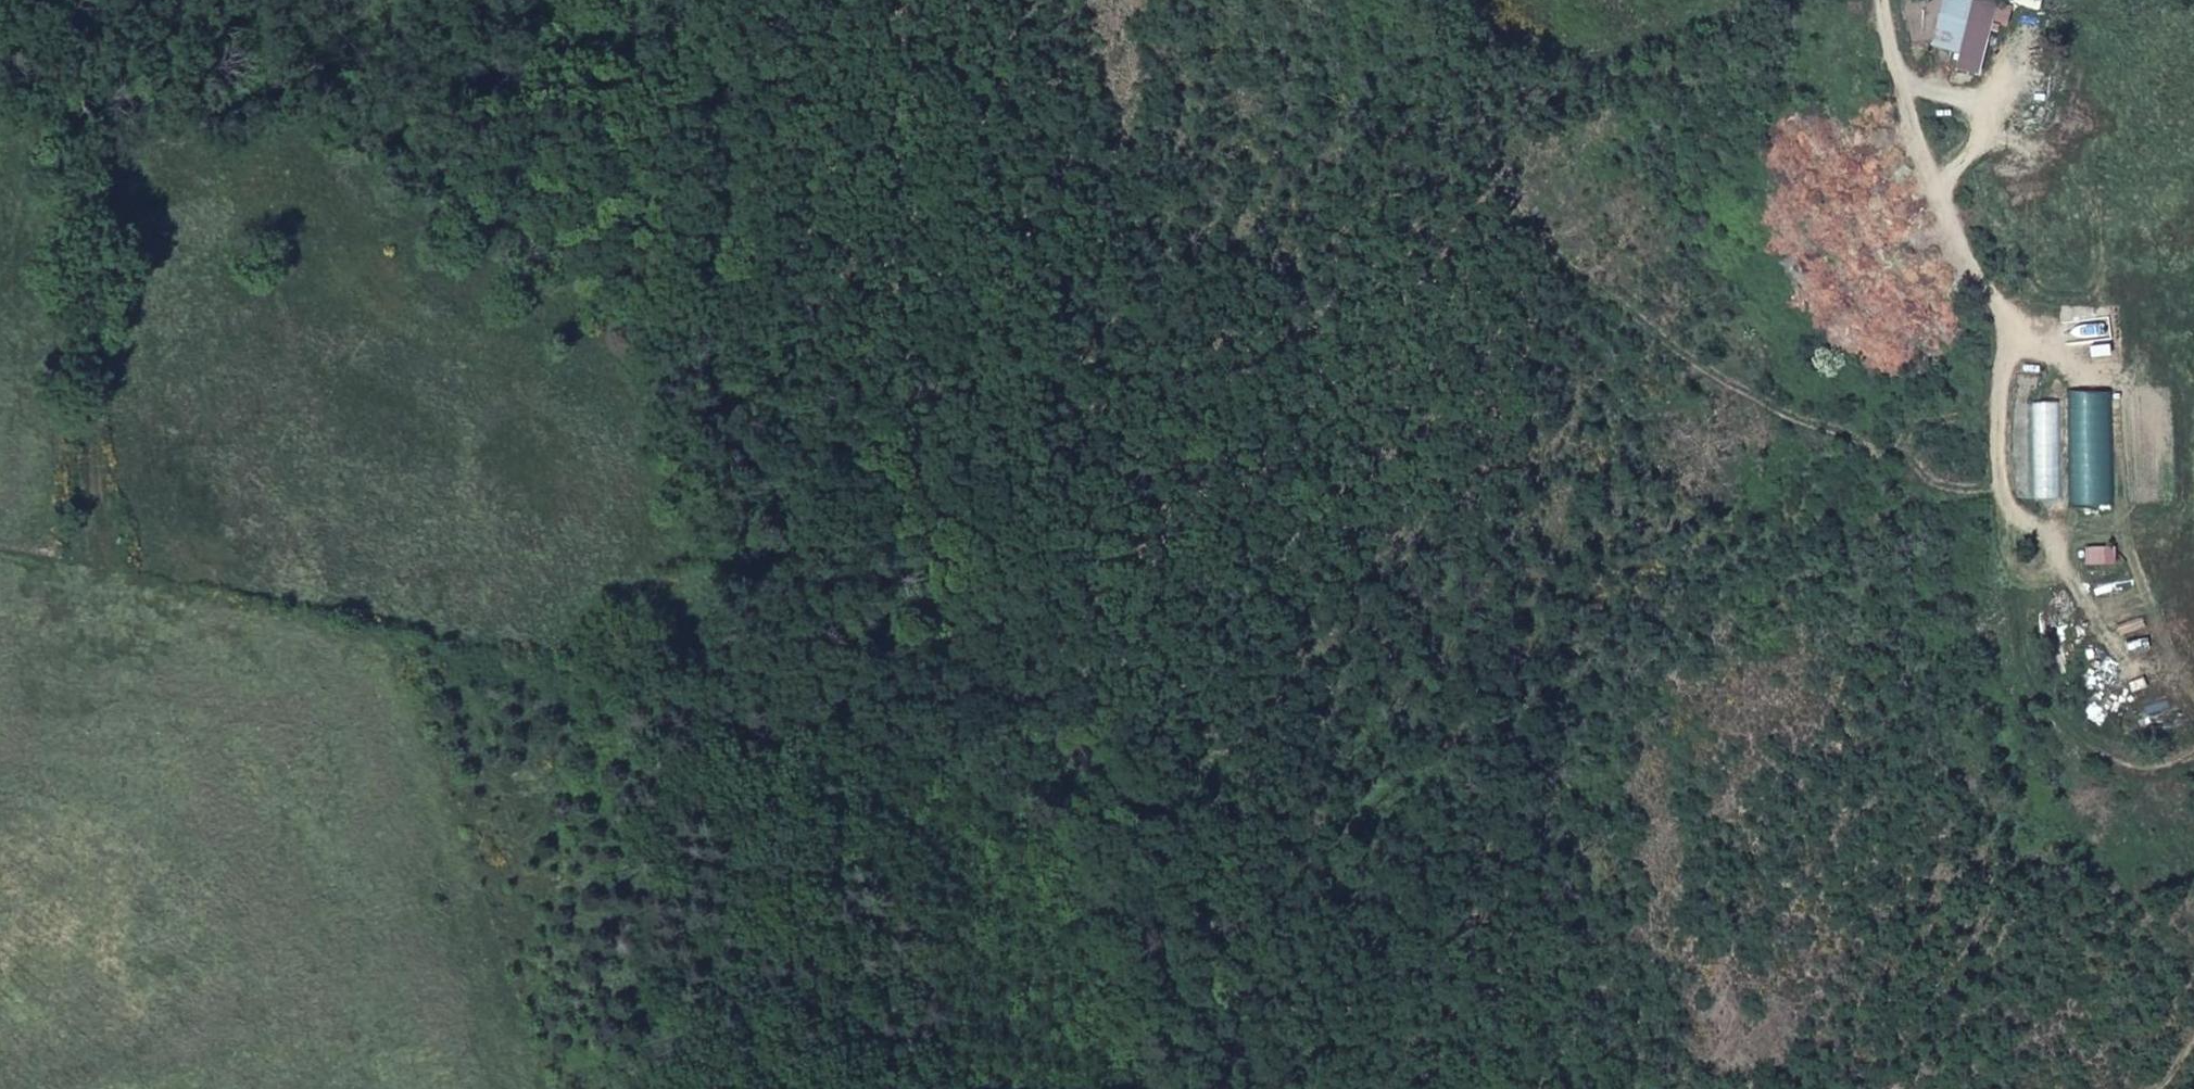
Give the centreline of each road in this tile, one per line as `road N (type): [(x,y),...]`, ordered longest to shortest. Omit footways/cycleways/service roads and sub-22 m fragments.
road 1 (track): [(1883,0),(1913,147),(1954,242),(2014,336),(2001,420),(2009,537),(2015,615),(2042,701),(2103,760),(2157,775),(2193,757)]
road 2 (track): [(0,95),(74,204),(91,245),(92,445),(115,567)]

